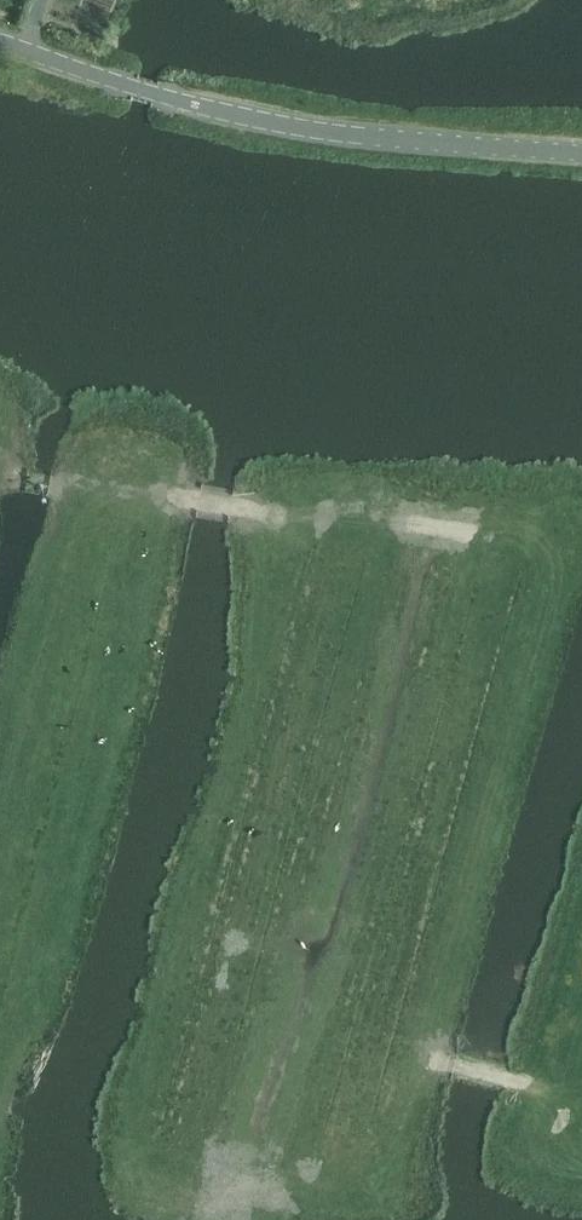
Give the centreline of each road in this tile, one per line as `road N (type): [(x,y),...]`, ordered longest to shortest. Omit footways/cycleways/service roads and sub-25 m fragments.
road 1 (tertiary): [(581,153),(334,134),(207,109),(0,43)]

